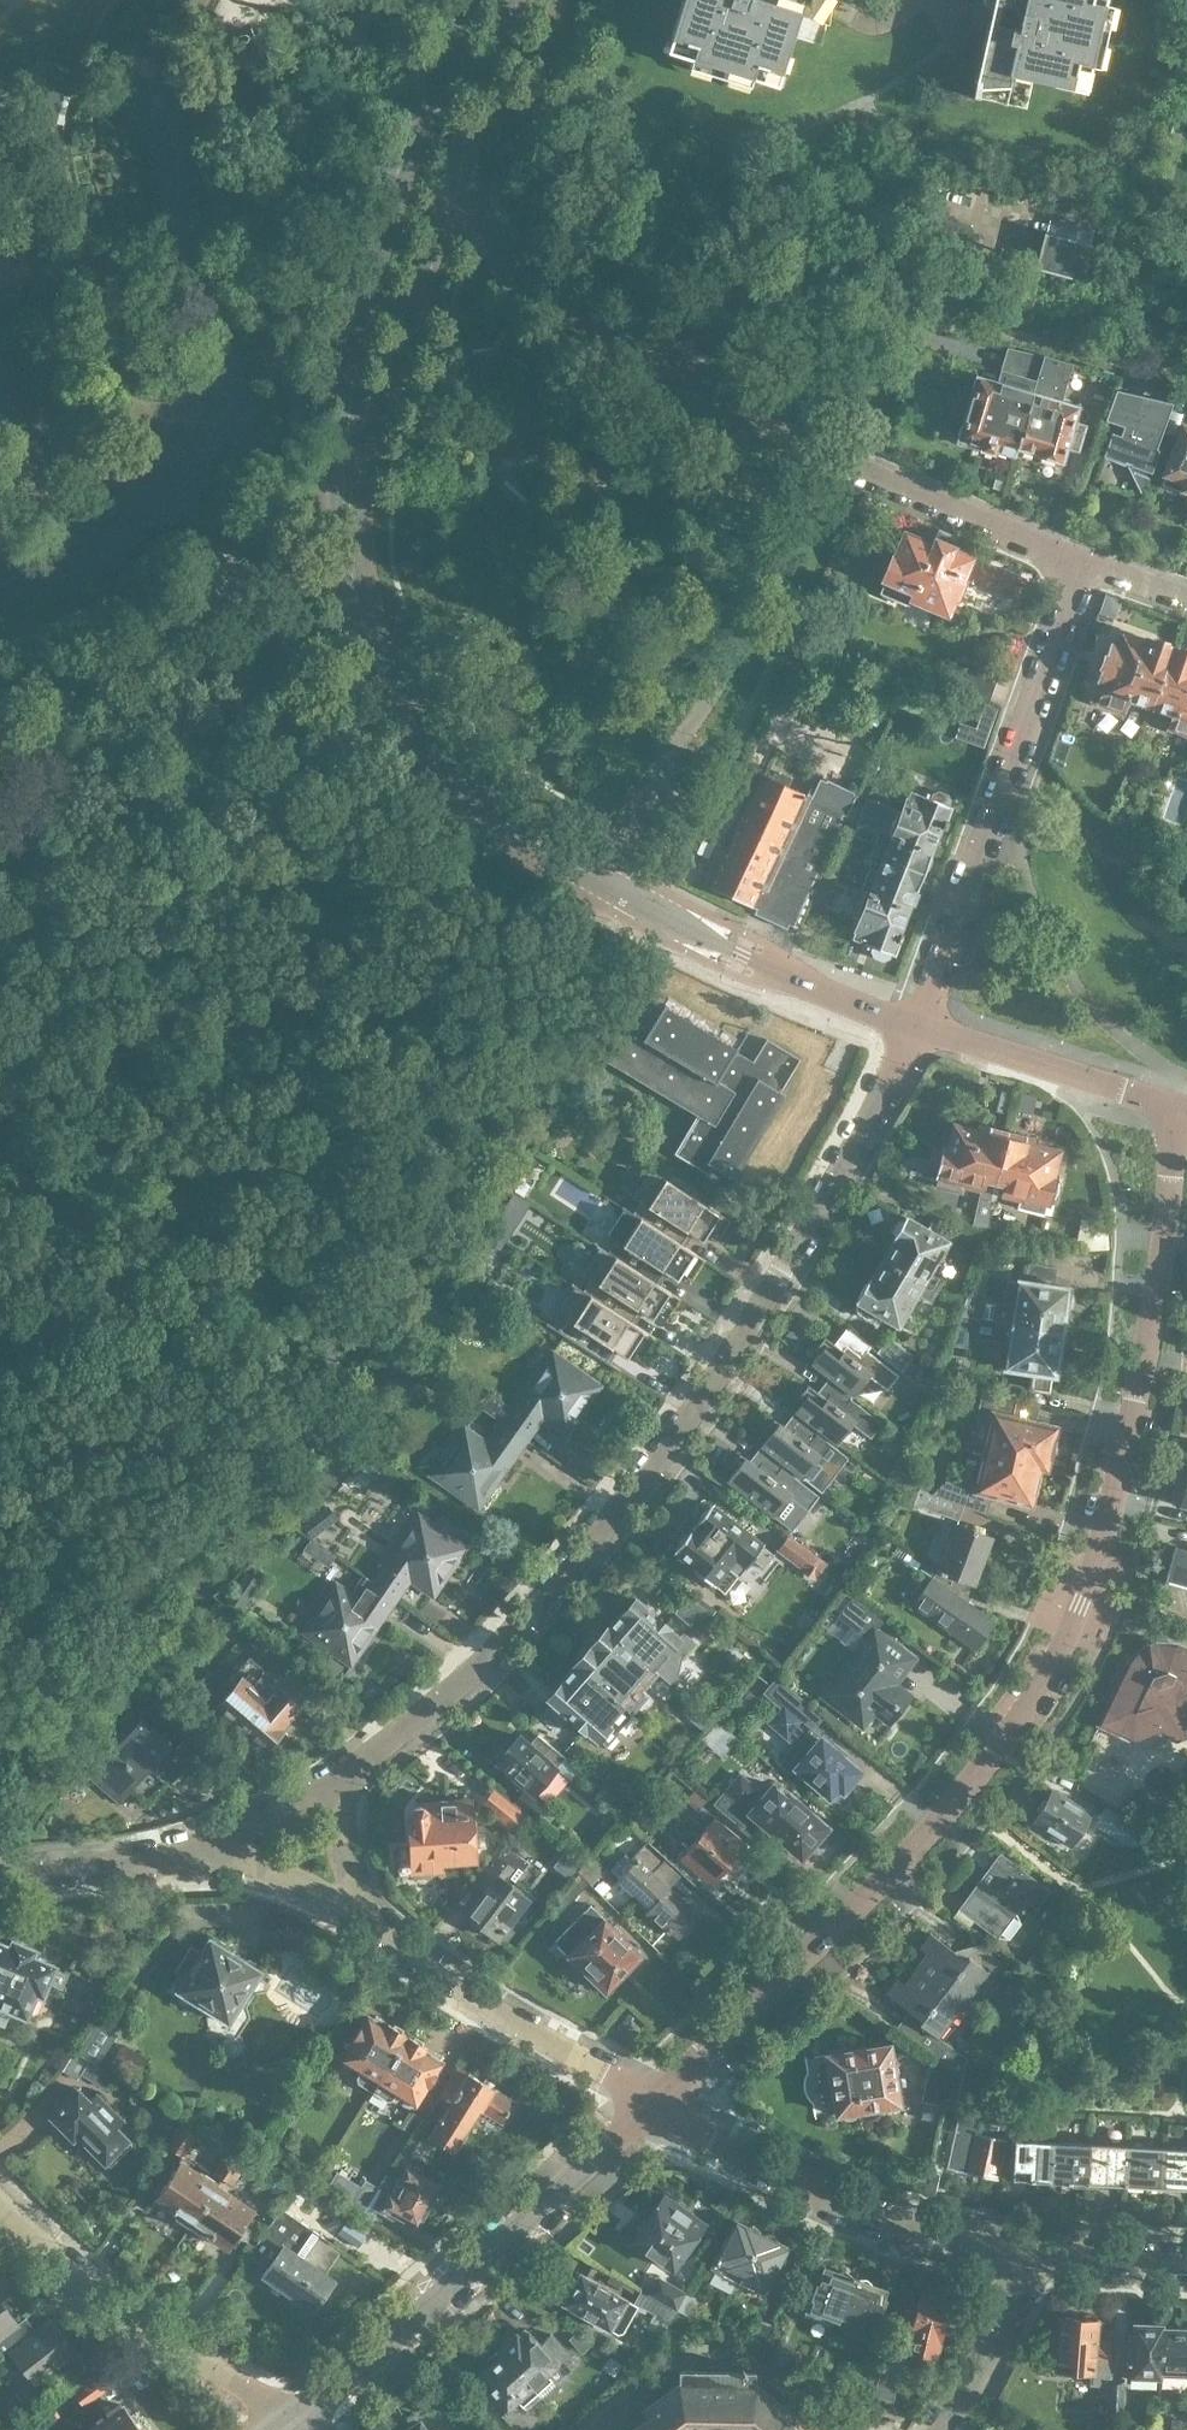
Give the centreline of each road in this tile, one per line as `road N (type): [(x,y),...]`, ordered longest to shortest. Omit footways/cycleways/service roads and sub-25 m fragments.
road 1 (residential): [(654,2093),(960,1800),(1048,1668),(1081,1605),(1113,1501),(1182,1108)]
road 2 (residential): [(350,1772),(442,1701),(526,1618),(705,1396),(919,1021)]
road 3 (unclassified): [(468,0),(345,371),(333,490),(338,558),(358,615)]
road 4 (residential): [(605,882),(719,681),(825,438)]
road 5 (residential): [(297,2429),(654,2093)]
road 6 (residential): [(1079,566),(919,1021)]
road 7 (unclassified): [(358,615),(368,432),(446,198)]
road 8 (residential): [(654,2093),(709,2140),(940,2242),(1031,2262)]
road 9 (residential): [(297,2429),(122,2303),(0,2177)]
road 10 (unclassified): [(605,882),(464,791),(391,692),(358,615)]
road 11 (residential): [(919,1021),(729,949),(605,882)]
road 12 (residential): [(370,1915),(410,1949),(654,2093)]
road 13 (unclassified): [(973,314),(786,263),(747,284),(713,370)]
road 14 (residential): [(713,370),(576,304),(496,249),(446,198)]
road 15 (residential): [(1079,566),(825,438)]
road 16 (residential): [(1182,1108),(919,1021)]
road 17 (unclassified): [(446,198),(510,0)]
road 18 (residential): [(0,1870),(201,1851)]
road 19 (residential): [(1031,2262),(997,2359),(941,2429)]
road 20 (residential): [(201,1851),(258,1862),(370,1915)]
road 21 (unclassified): [(350,1772),(201,1851)]
road 22 (residential): [(1031,2262),(1186,2262)]
road 23 (residential): [(370,1915),(337,1844),(350,1772)]
road 24 (residential): [(825,438),(713,370)]

